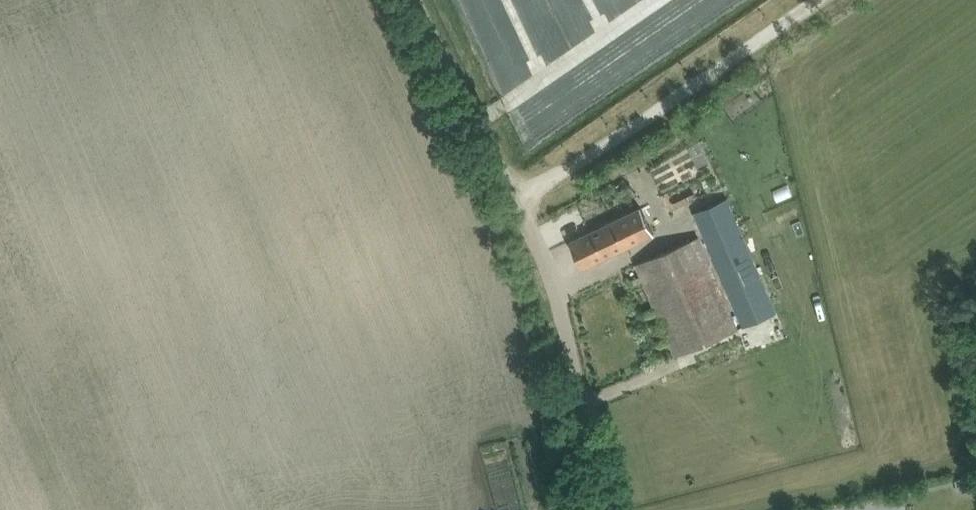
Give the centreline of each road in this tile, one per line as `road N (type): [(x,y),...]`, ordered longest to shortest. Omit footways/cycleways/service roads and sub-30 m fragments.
road 1 (unclassified): [(603,509),(540,245),(409,0)]
road 2 (track): [(515,199),(814,0)]

